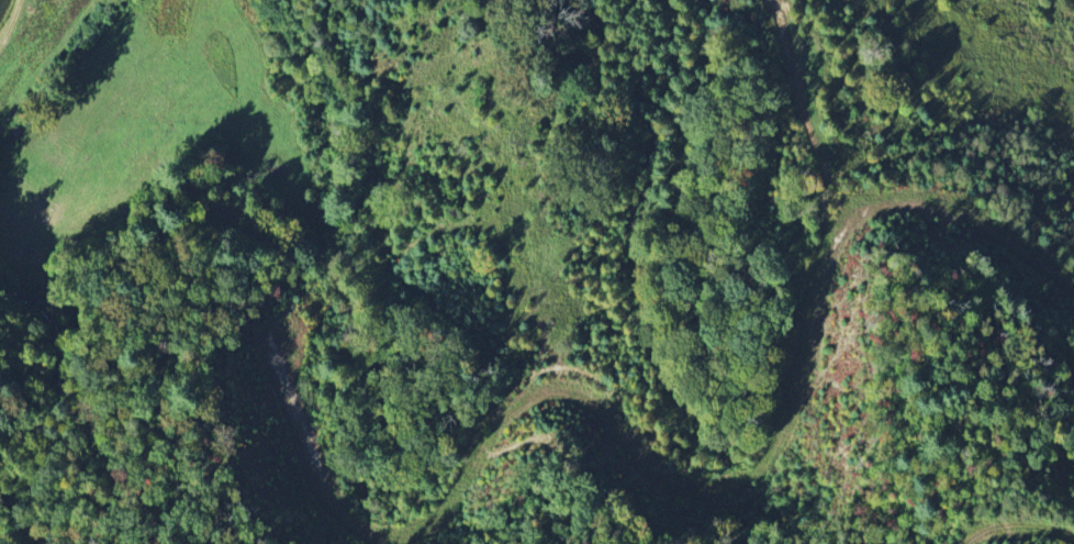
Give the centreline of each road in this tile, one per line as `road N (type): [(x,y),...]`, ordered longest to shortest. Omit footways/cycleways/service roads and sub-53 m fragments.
road 1 (residential): [(1073,287),(969,212),(933,202),(875,202),(853,212),(836,235),(790,441),(754,482),(728,496),(671,477),(596,402),(563,388),(508,408),(438,520),(412,536),(384,537),(338,509),(277,317)]

